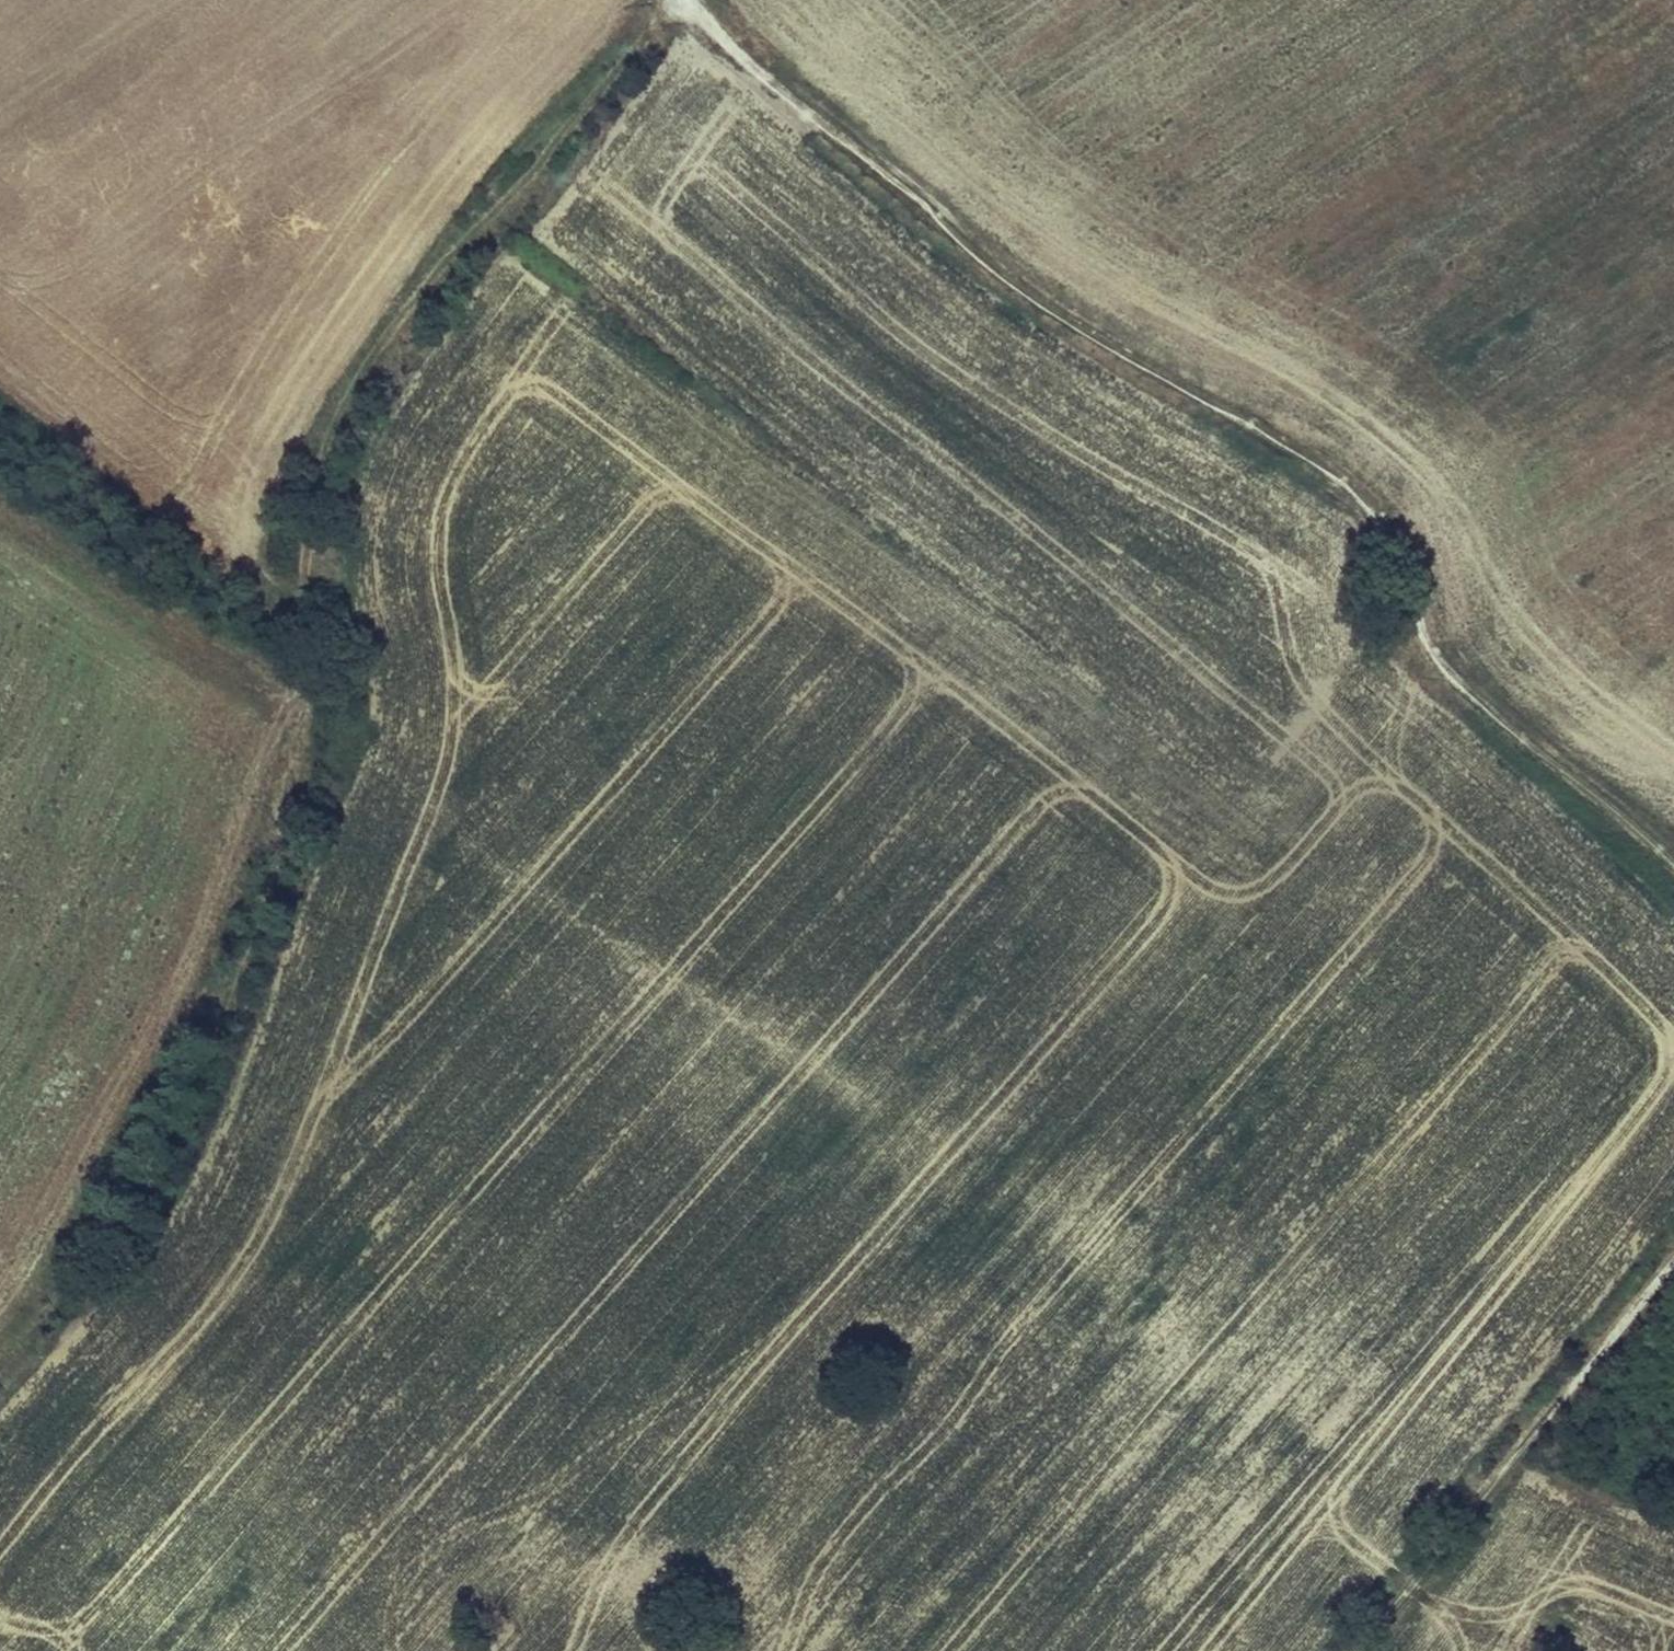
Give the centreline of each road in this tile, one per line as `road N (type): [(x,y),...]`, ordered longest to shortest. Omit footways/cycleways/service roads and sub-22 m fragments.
road 1 (track): [(676,0),(470,241),(350,415),(310,507),(307,712),(287,824),(244,959),(142,1181),(0,1362)]
road 2 (track): [(687,0),(747,62),(1028,303),(1327,474),(1384,535),(1437,657),(1673,866)]
road 3 (track): [(1357,1650),(1673,1264)]

